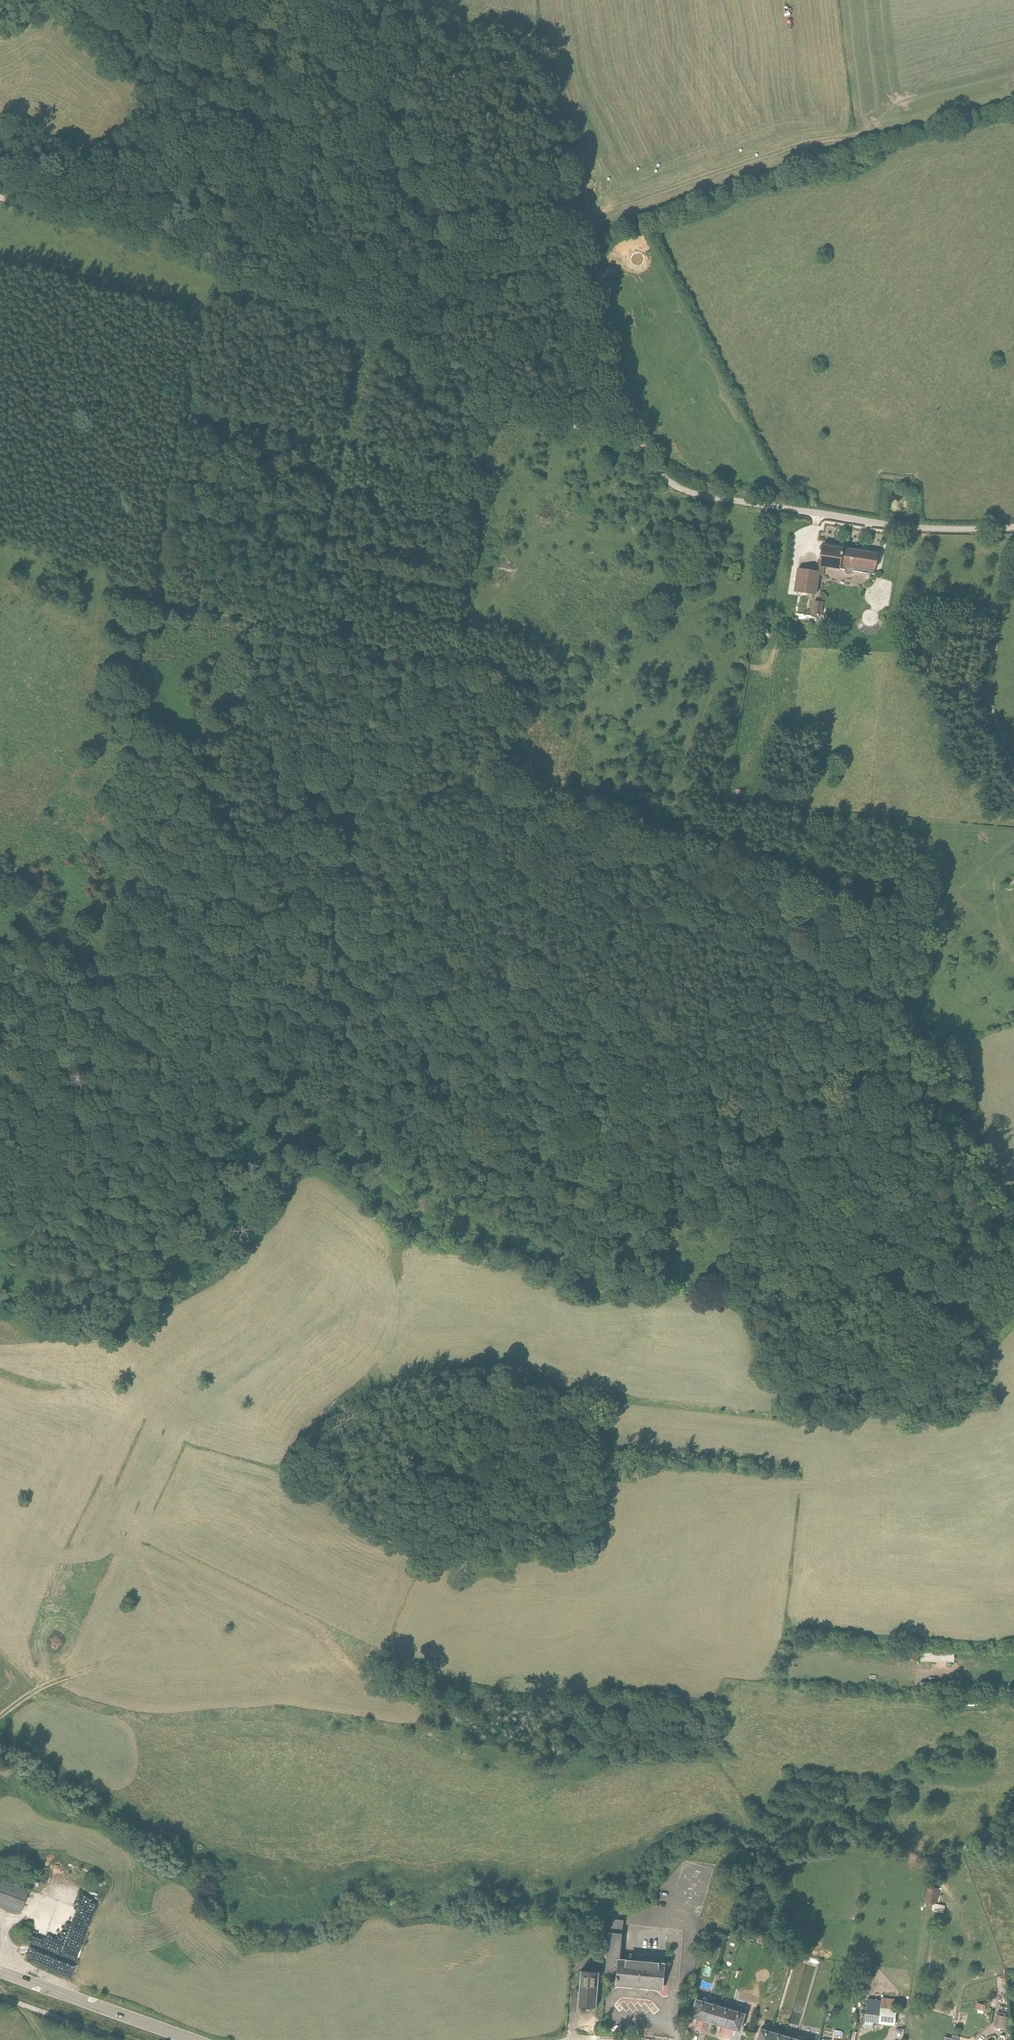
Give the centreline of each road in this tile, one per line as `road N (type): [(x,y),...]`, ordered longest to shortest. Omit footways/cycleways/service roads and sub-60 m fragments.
road 1 (unclassified): [(0,200),(82,221),(355,319),(460,398),(613,438),(683,489),(891,526),(1013,527)]
road 2 (track): [(639,455),(638,415),(591,261),(591,222),(802,143),(884,134)]
road 3 (tertiary): [(0,1983),(159,2039)]

